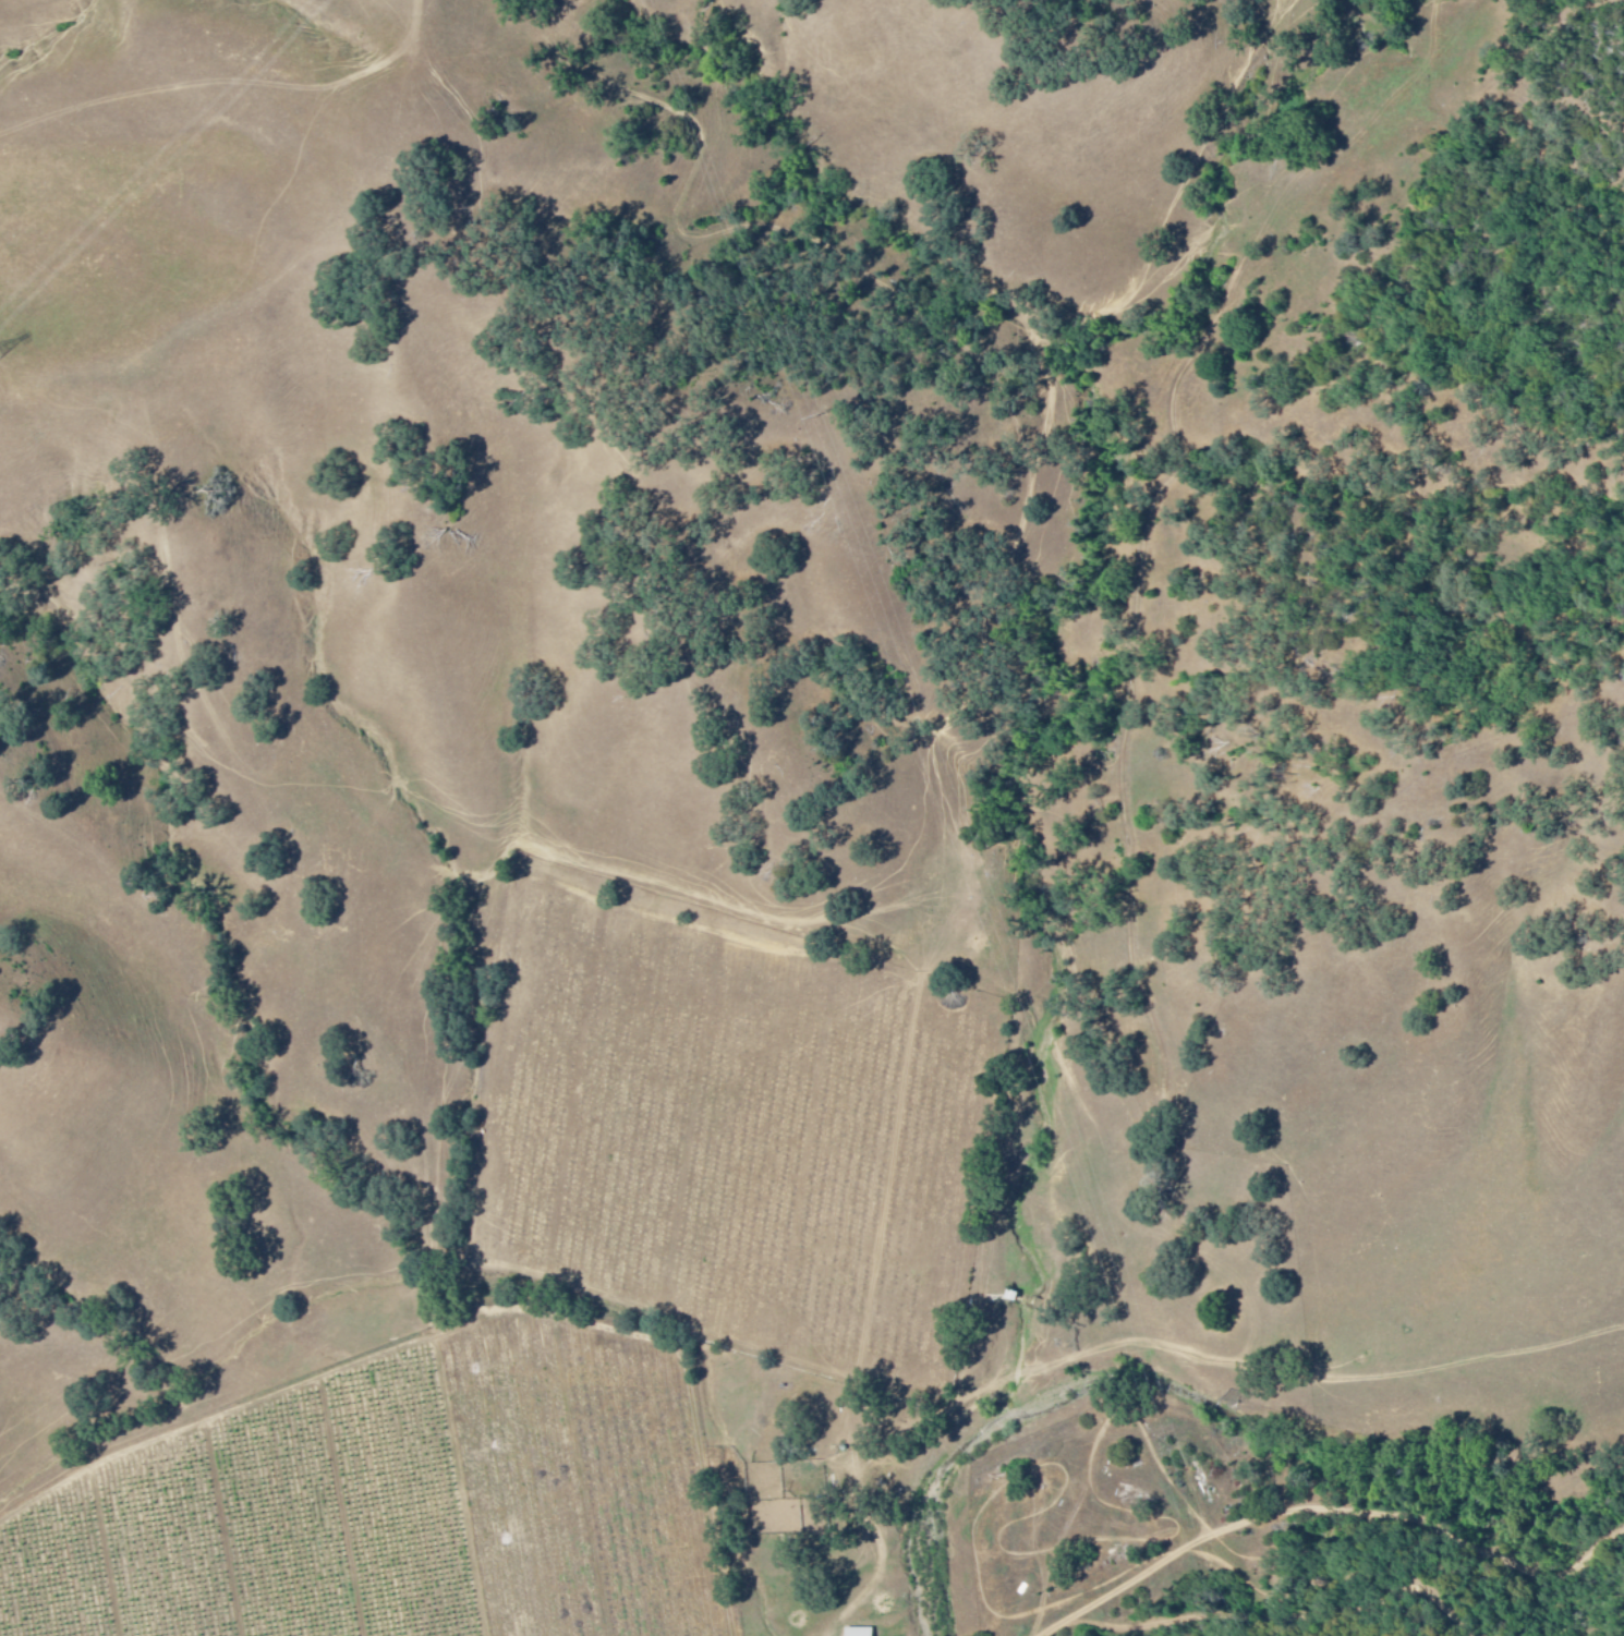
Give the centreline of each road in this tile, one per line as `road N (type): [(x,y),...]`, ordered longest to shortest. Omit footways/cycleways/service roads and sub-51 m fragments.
road 1 (residential): [(1048,1635),(1224,1534),(1302,1513),(1348,1513)]

